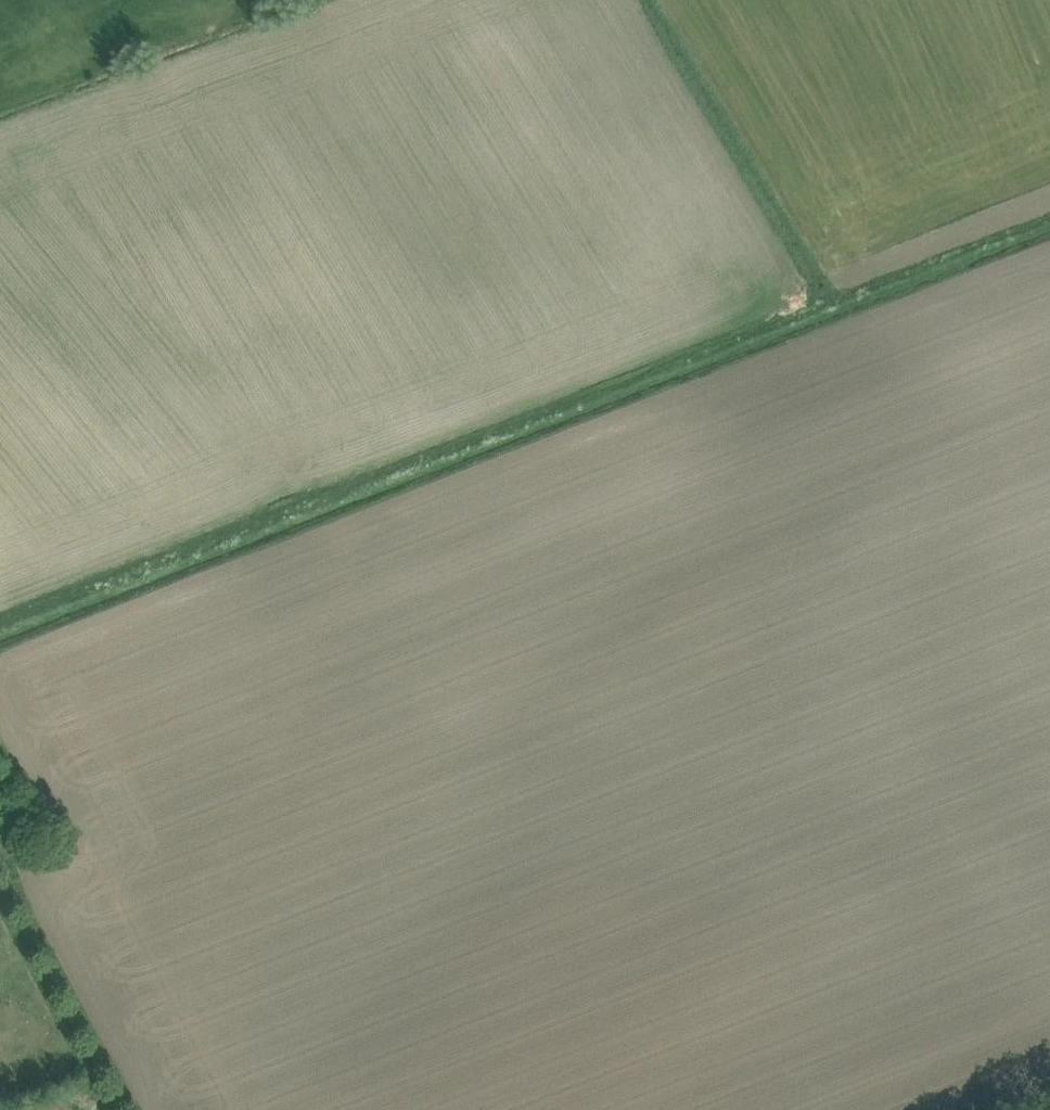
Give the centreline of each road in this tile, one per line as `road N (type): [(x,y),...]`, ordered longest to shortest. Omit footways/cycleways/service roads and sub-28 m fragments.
road 1 (track): [(851,284),(1049,207)]

